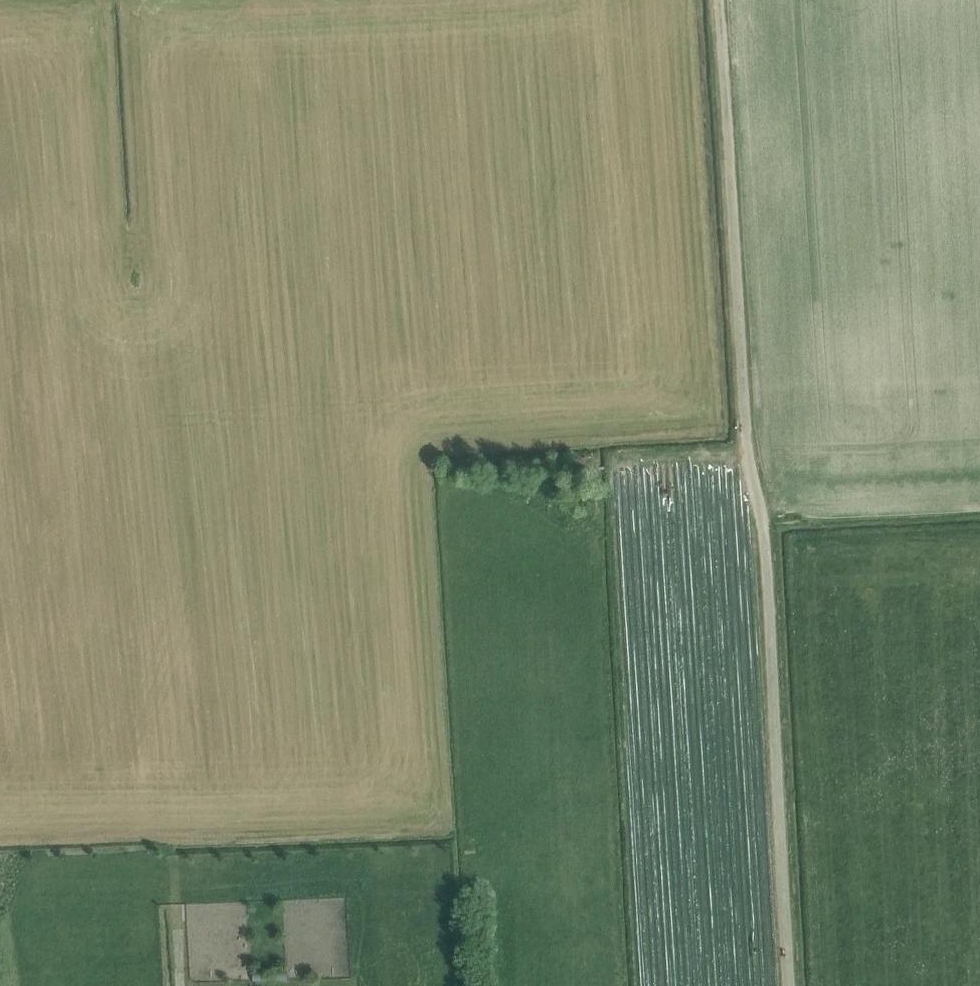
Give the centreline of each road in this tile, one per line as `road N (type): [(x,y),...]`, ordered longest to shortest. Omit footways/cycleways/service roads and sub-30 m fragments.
road 1 (track): [(721,0),(745,451),(765,541),(789,985)]

